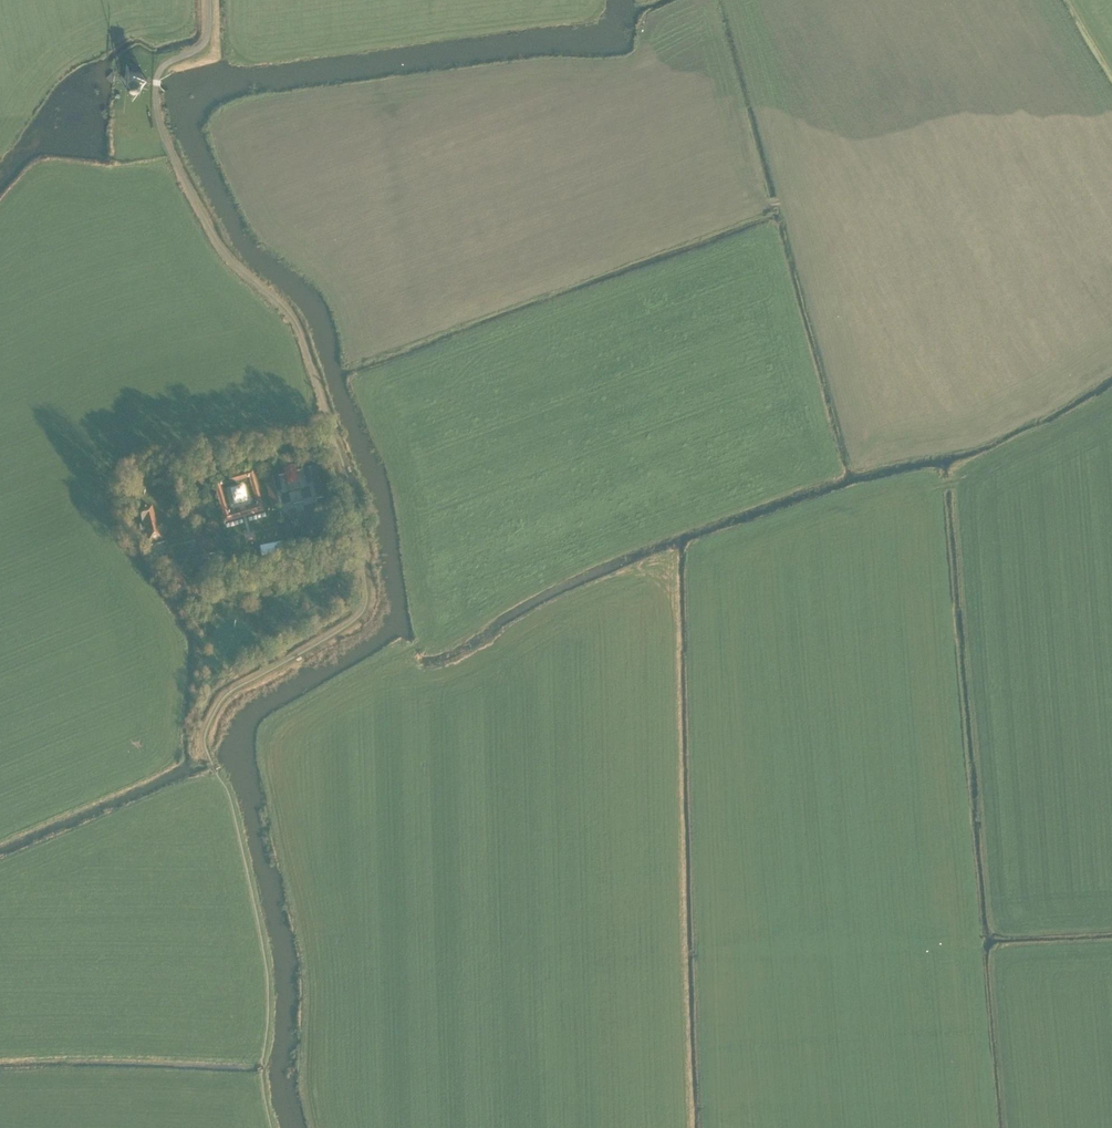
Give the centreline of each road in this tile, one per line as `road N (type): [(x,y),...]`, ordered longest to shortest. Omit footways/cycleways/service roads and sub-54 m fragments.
road 1 (unclassified): [(339,454),(298,329),(224,251),(165,139),(157,78),(171,59),(205,41),(209,0)]

